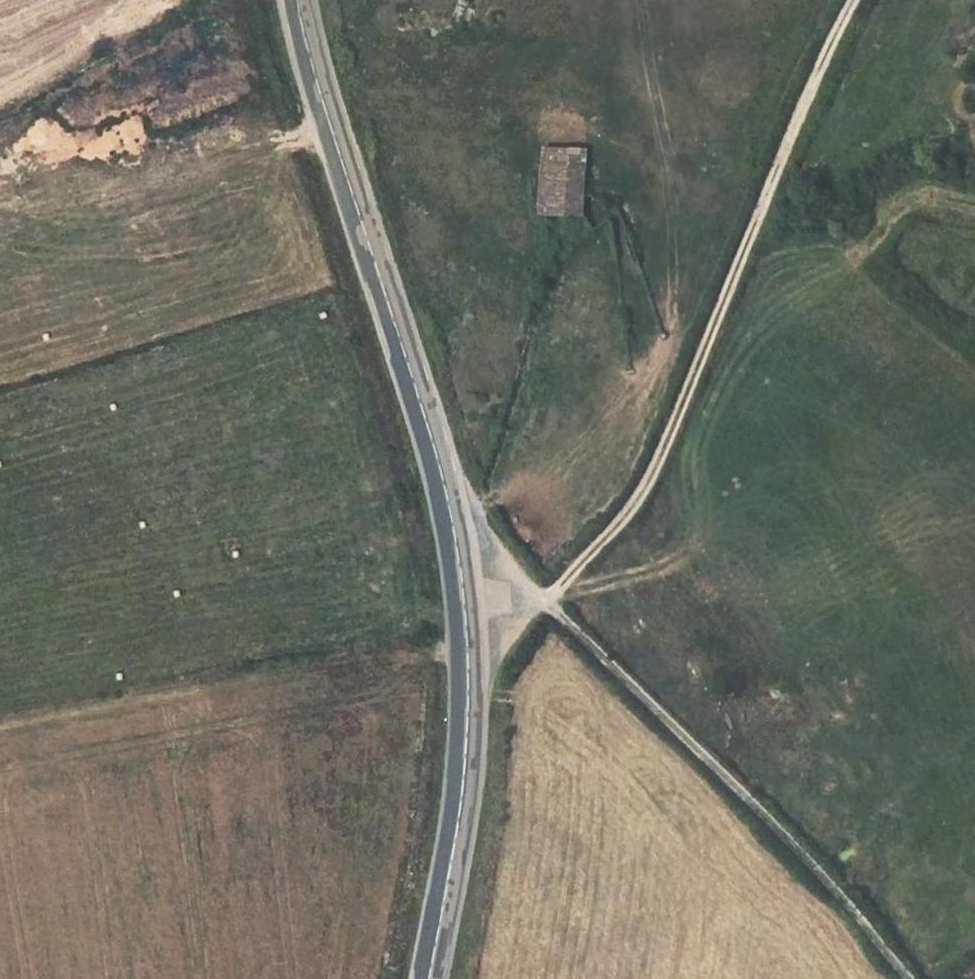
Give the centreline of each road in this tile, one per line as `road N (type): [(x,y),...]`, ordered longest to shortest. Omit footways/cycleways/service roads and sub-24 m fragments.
road 1 (tertiary): [(434,978),(484,696),(482,660),(451,528),(328,141),(293,0)]
road 2 (track): [(540,598),(631,511),(665,446),(758,210),(854,0)]
road 3 (track): [(540,598),(836,887),(912,978)]

